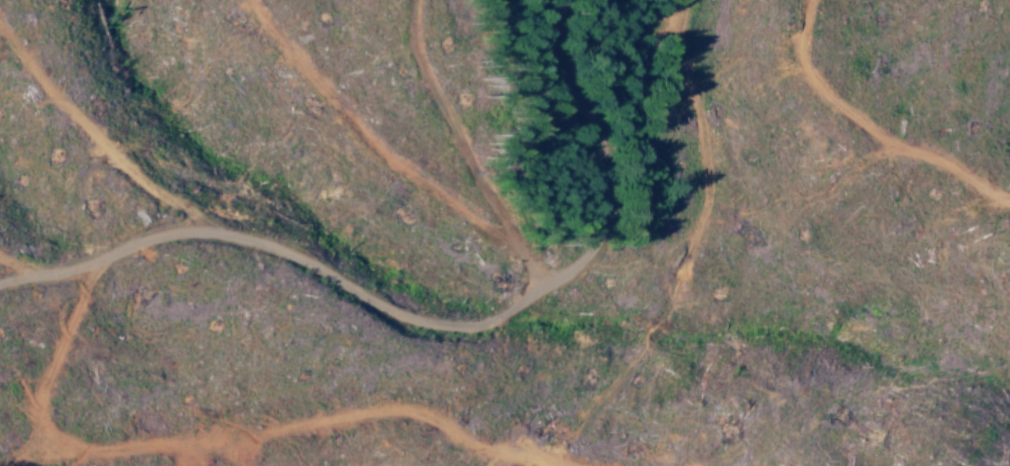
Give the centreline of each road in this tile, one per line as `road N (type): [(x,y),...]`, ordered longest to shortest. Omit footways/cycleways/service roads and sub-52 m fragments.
road 1 (residential): [(245,157),(251,186),(303,239),(392,286),(456,375),(527,434),(603,434),(679,357),(679,145),(691,21),(719,0)]
road 2 (residential): [(0,112),(63,98),(245,157),(292,133),(403,145),(497,245),(574,245),(603,198),(603,145),(568,51),(568,0)]
road 3 (residential): [(856,0),(838,139),(897,186),(1009,186)]

